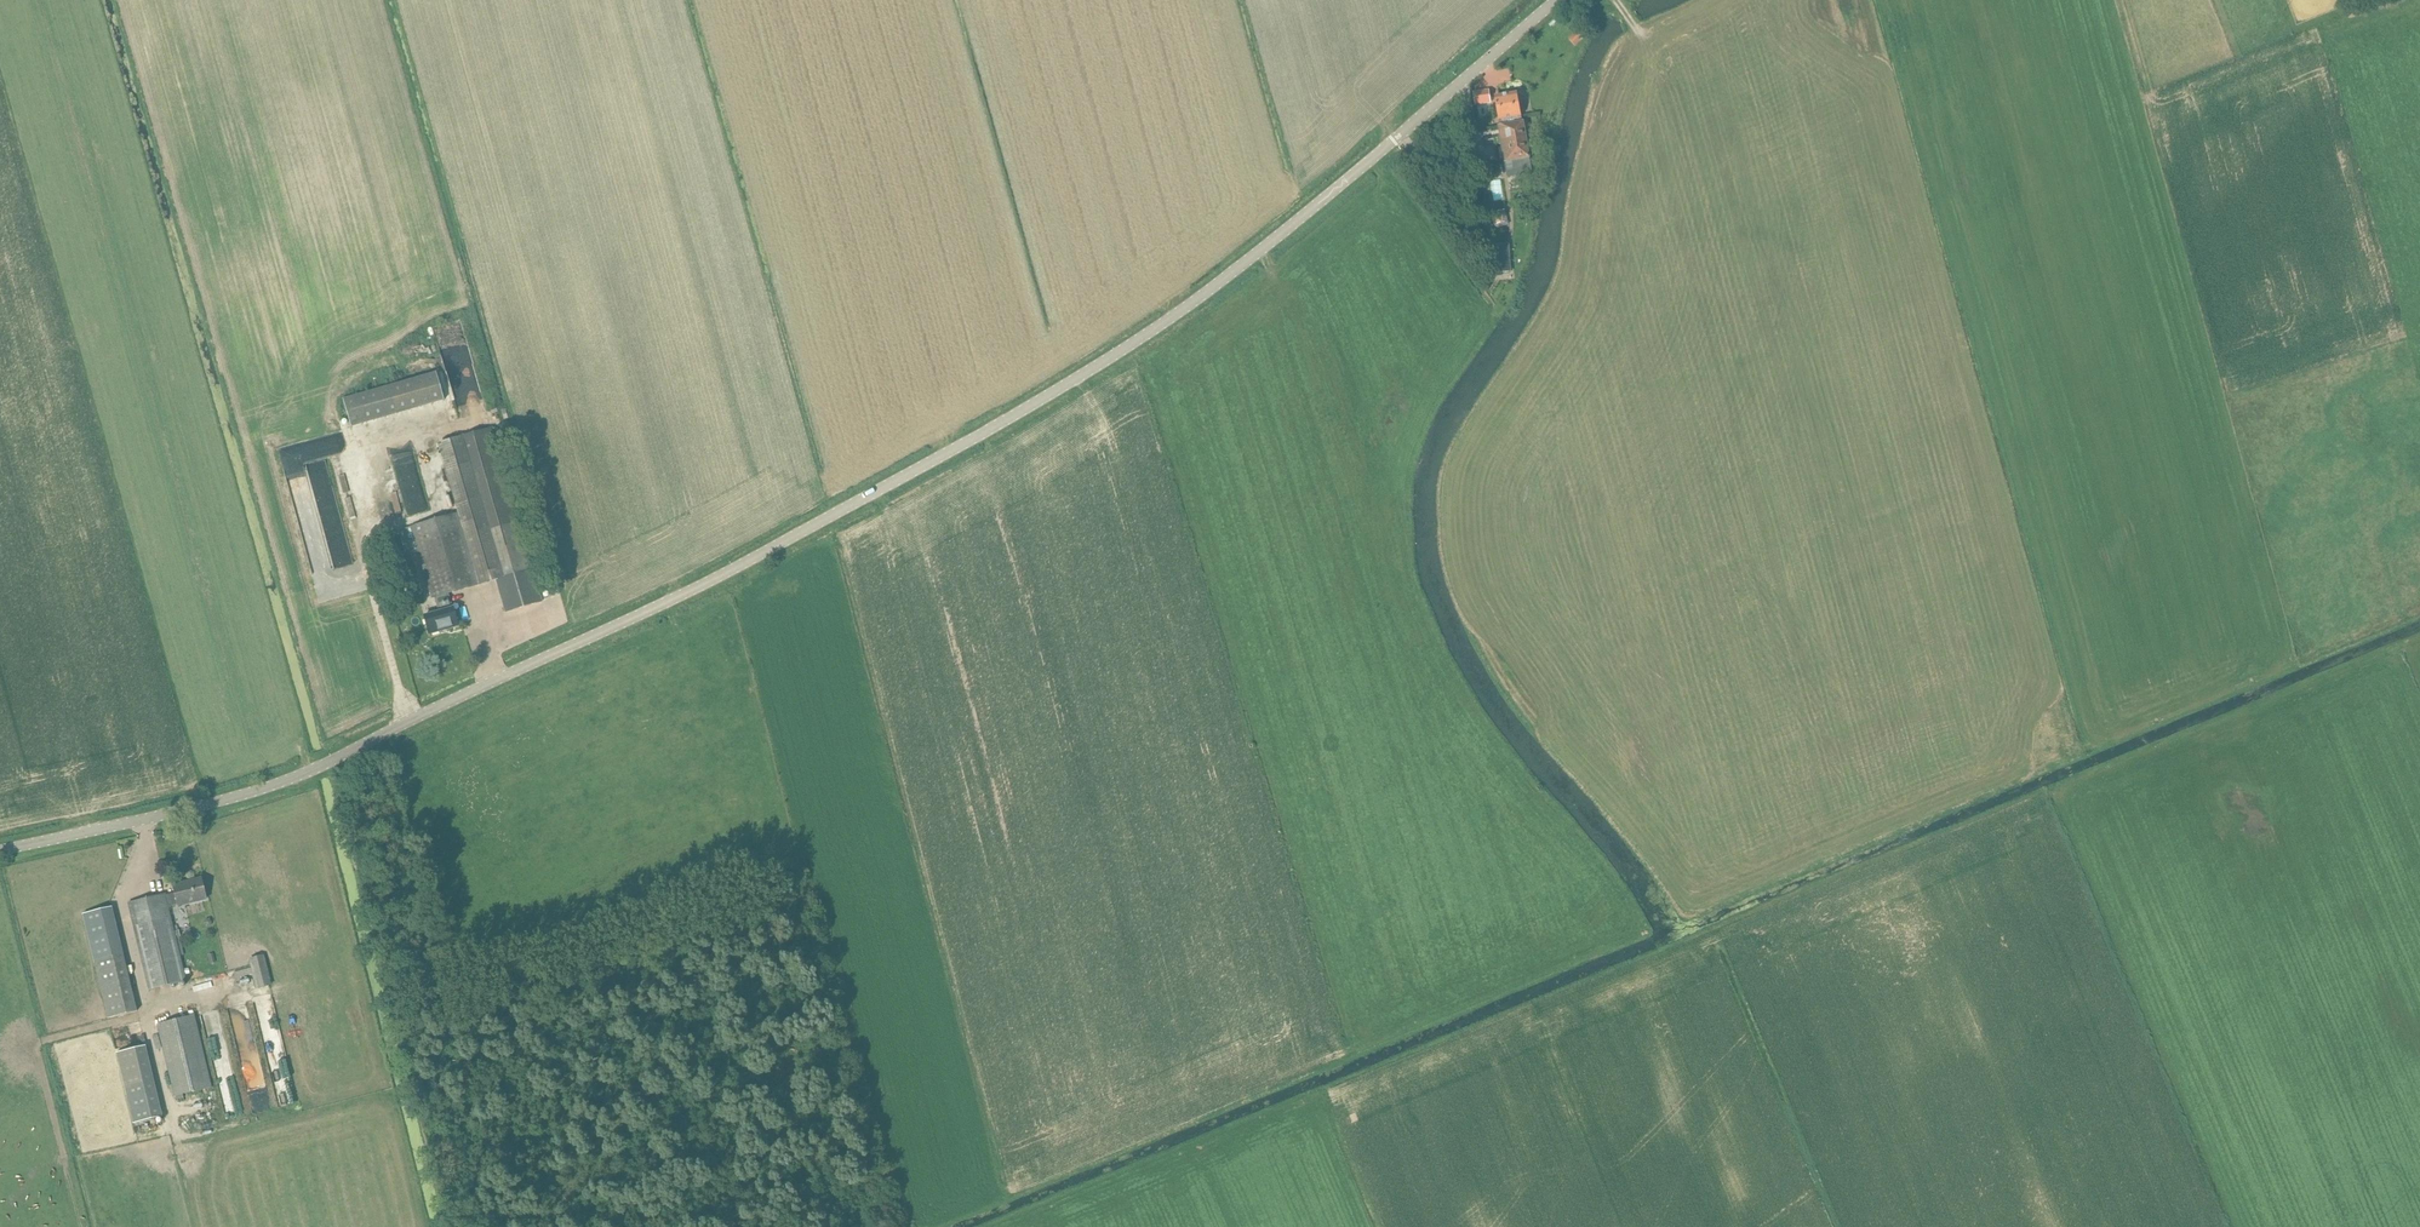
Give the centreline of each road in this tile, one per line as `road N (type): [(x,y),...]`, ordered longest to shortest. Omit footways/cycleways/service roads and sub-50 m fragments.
road 1 (tertiary): [(0,850),(293,777),(676,597),(914,471),(1068,383),(1233,272),(1556,0)]

